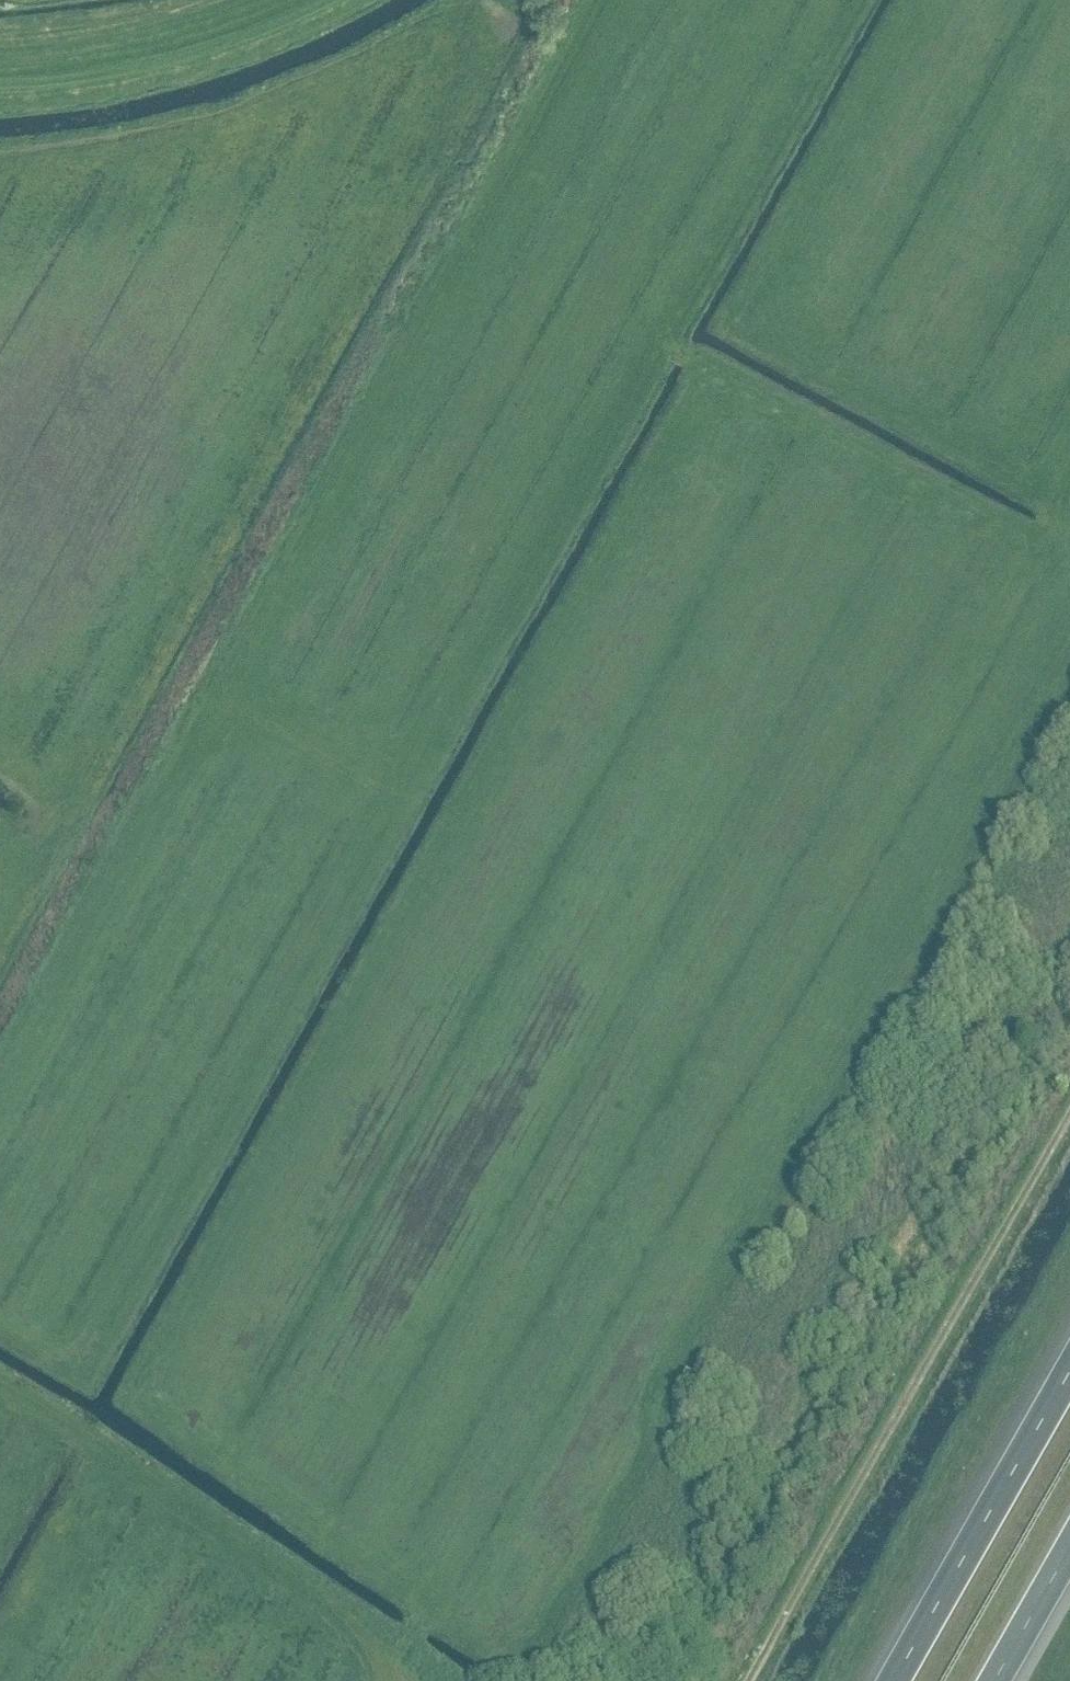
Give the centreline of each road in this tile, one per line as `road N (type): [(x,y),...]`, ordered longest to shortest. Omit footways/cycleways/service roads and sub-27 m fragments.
road 1 (unclassified): [(735,1680),(1069,1093)]
road 2 (motorway): [(1069,1369),(893,1680)]
road 3 (motorway): [(996,1680),(1069,1550)]

